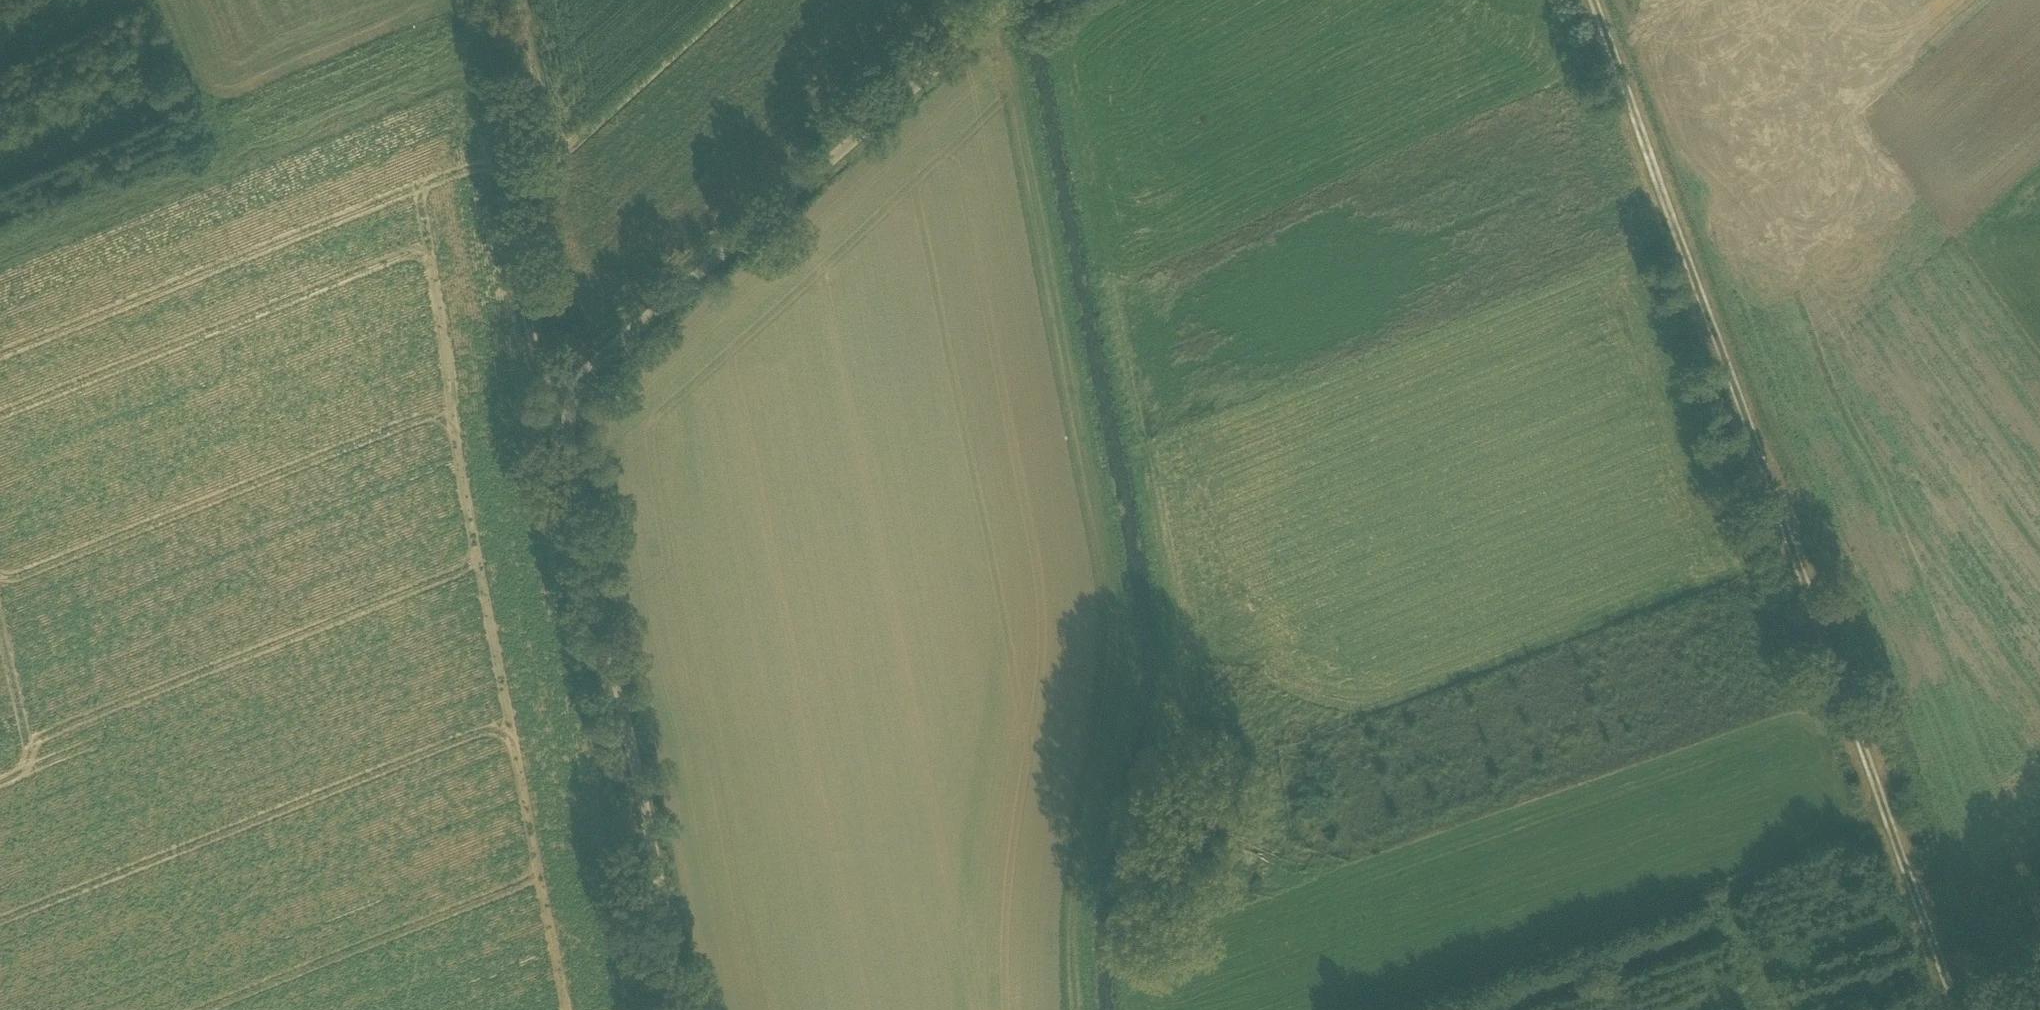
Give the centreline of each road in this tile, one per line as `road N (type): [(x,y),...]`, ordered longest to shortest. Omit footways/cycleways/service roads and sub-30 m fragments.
road 1 (unclassified): [(1016,0),(586,368),(573,393),(565,424),(682,1009)]
road 2 (track): [(1587,0),(1952,1009)]
road 3 (track): [(476,57),(0,257)]
road 4 (track): [(463,0),(491,90),(531,349),(573,393)]
road 5 (track): [(2039,897),(1941,982)]

